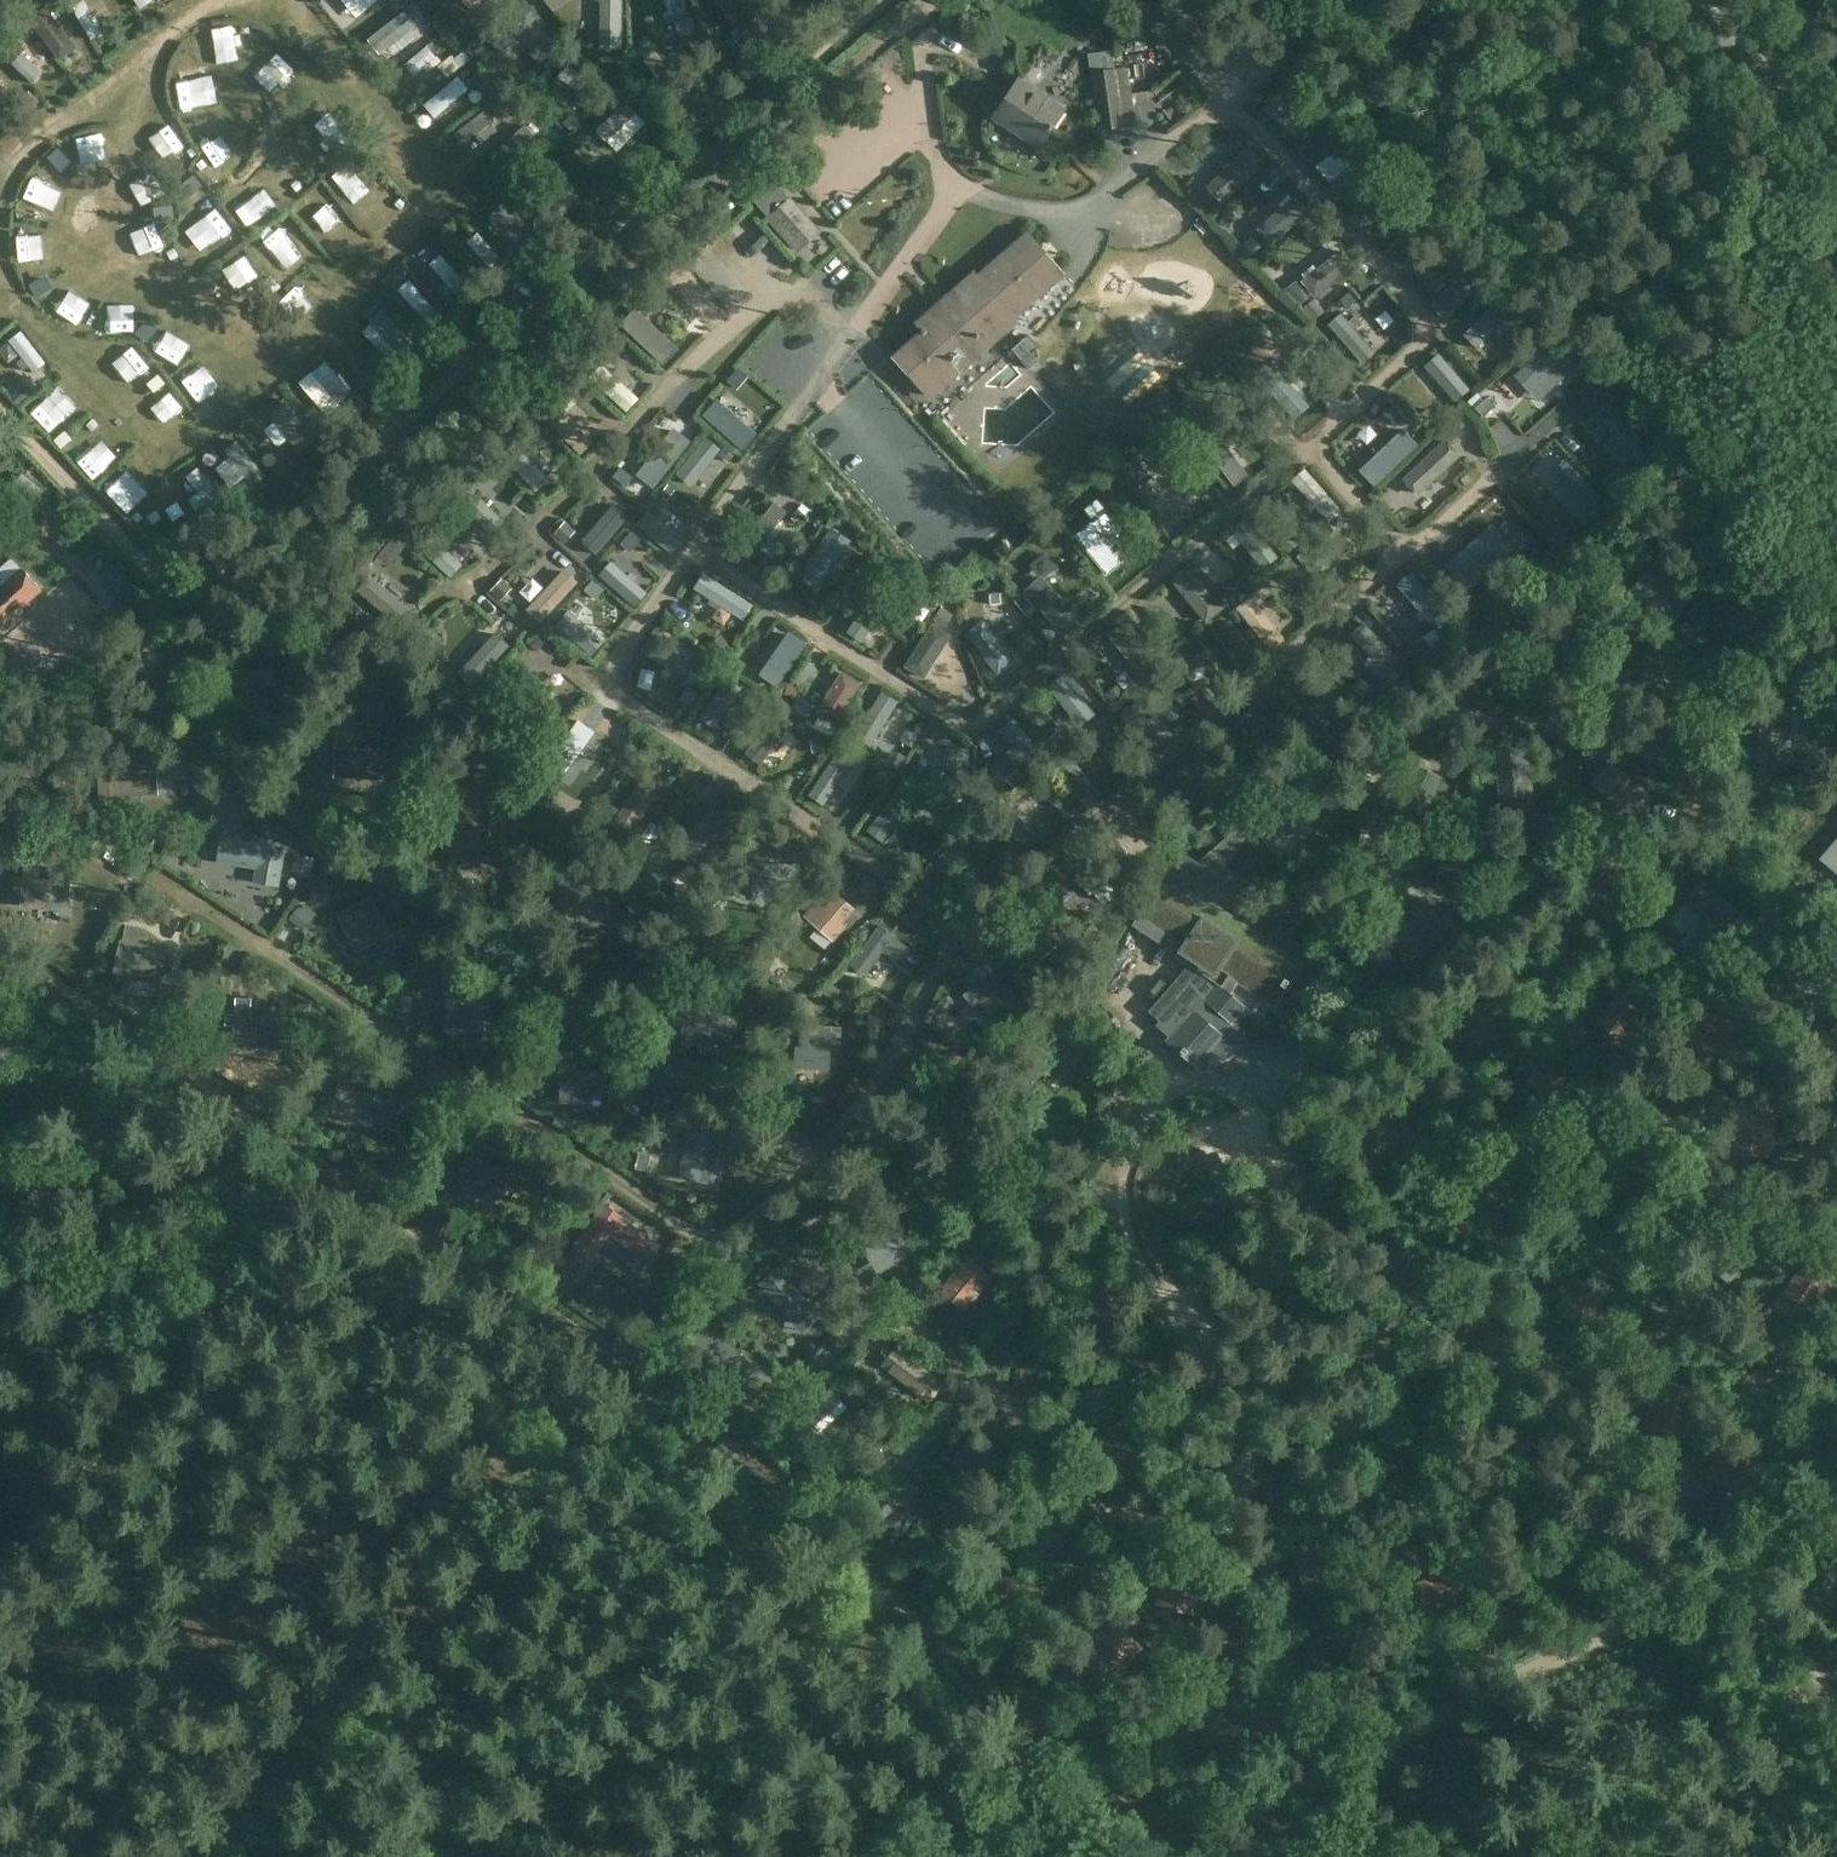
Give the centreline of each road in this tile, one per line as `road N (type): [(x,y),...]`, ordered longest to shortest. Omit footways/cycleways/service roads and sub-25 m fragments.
road 1 (track): [(1176,1849),(539,1316),(0,955)]
road 2 (track): [(0,759),(872,12),(908,21)]
road 3 (track): [(1836,594),(1288,0)]
road 4 (track): [(130,1856),(539,1316)]
road 5 (track): [(1736,1557),(1404,1734)]
road 6 (track): [(0,179),(31,138),(176,25),(246,0)]
road 7 (track): [(1404,1734),(1160,1856)]
road 8 (tertiary): [(1836,154),(1690,0)]
road 9 (track): [(1736,1557),(1836,1682)]
road 10 (track): [(1404,1734),(1496,1856)]

